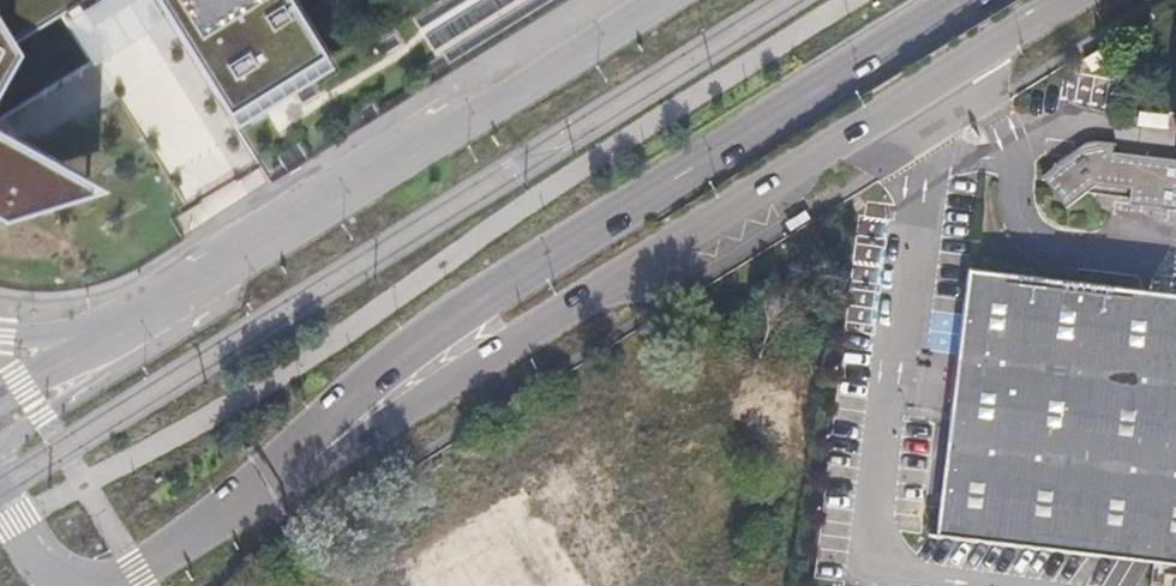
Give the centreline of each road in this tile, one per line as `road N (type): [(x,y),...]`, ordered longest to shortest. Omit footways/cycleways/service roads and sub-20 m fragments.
road 1 (secondary): [(291,473),(1070,0)]
road 2 (secondary): [(291,473),(403,359),(478,300),(967,0)]
road 3 (secondary): [(659,0),(217,275)]
road 4 (secondary): [(217,275),(204,317),(0,440)]
road 5 (secondary): [(116,585),(291,473)]
road 6 (secondary): [(174,302),(0,407)]
road 7 (tertiary): [(174,302),(139,296),(80,323),(0,336)]

